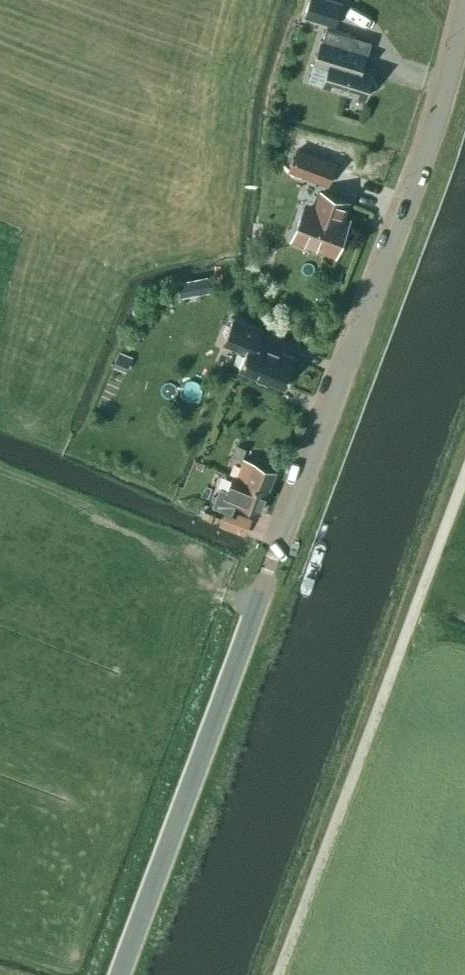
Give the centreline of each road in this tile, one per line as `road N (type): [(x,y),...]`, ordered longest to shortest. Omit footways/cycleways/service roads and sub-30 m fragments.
road 1 (tertiary): [(122,974),(437,131),(464,30)]
road 2 (track): [(464,475),(280,974)]

